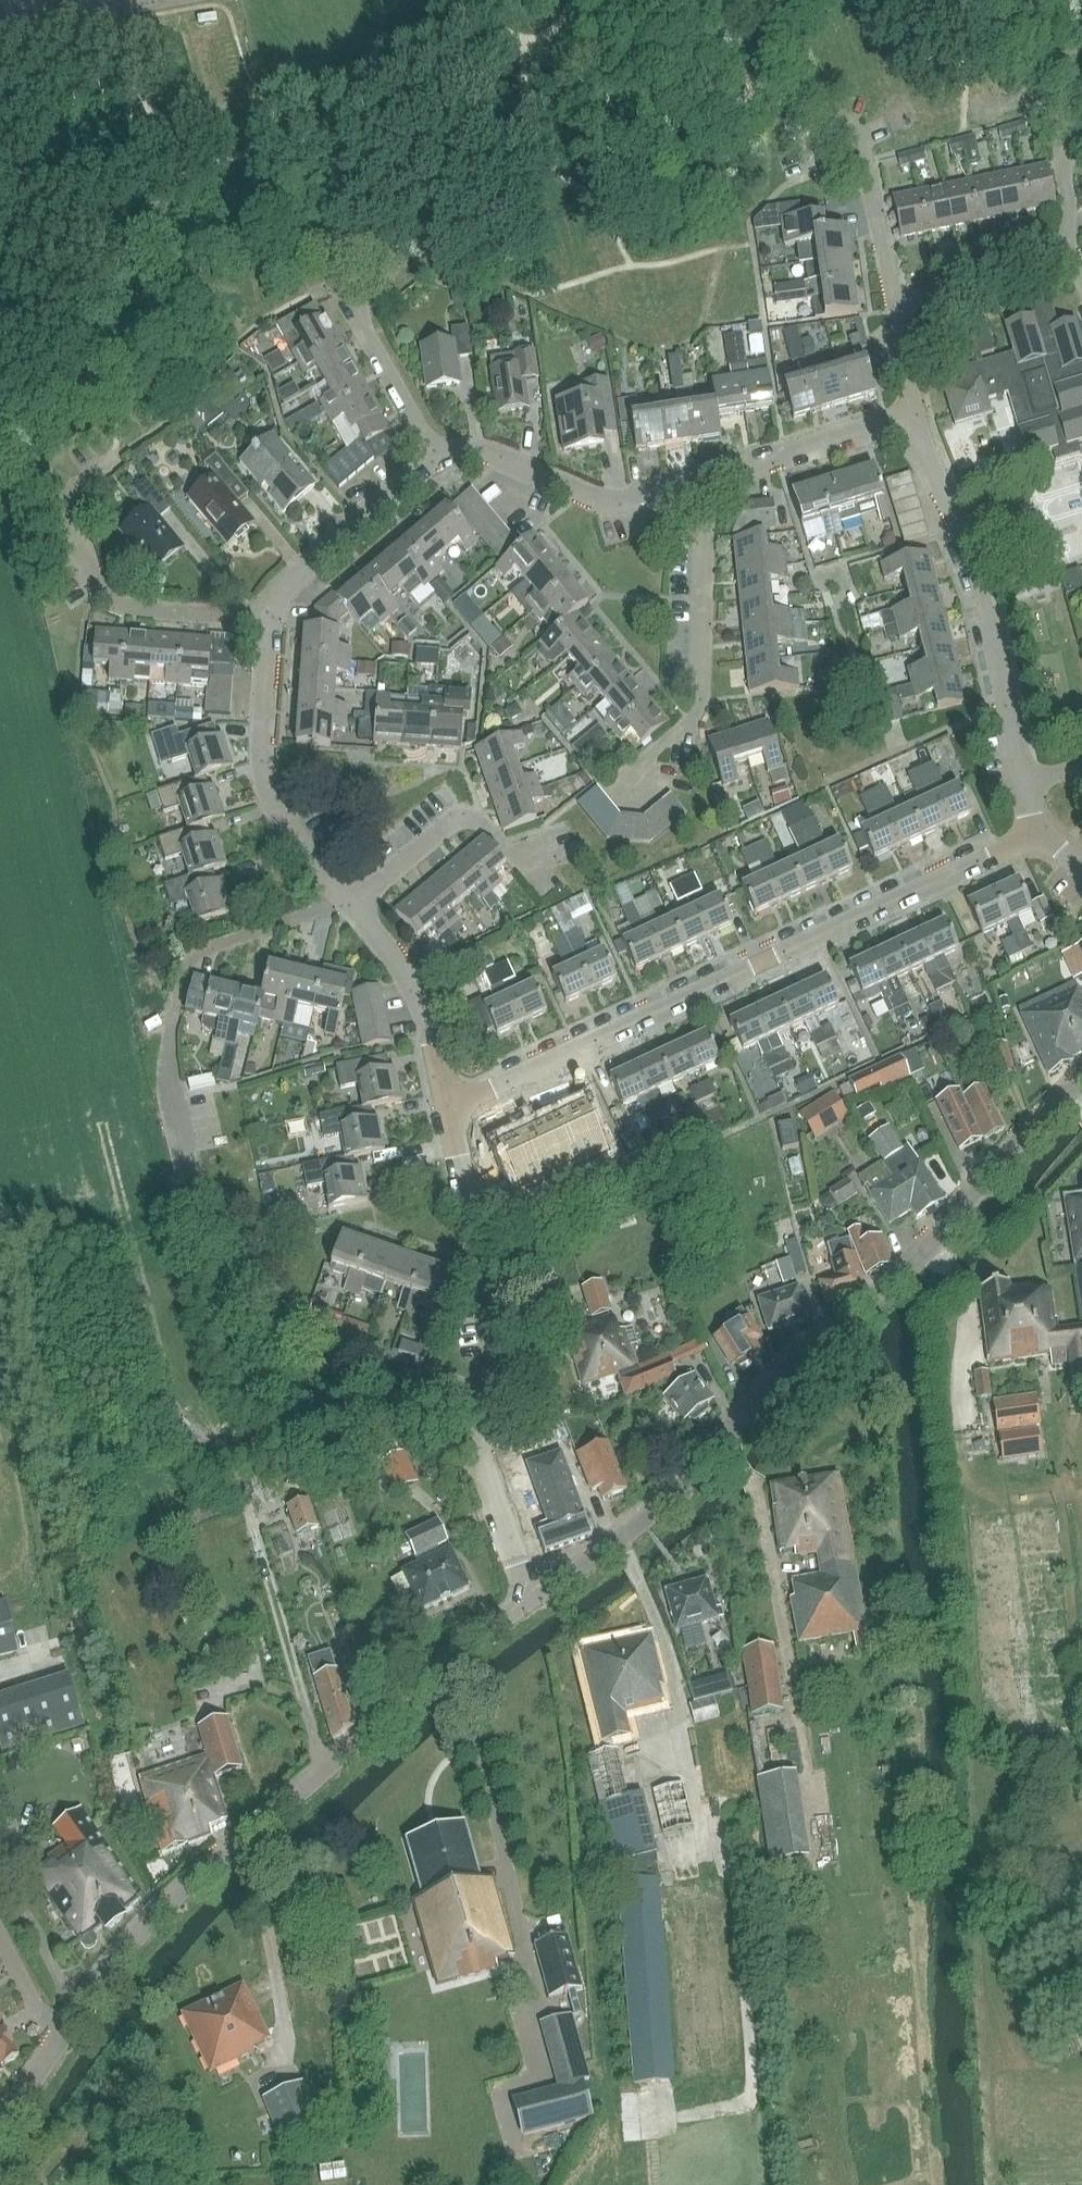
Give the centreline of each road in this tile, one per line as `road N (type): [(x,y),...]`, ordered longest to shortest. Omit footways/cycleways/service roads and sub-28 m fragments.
road 1 (tertiary): [(529,1601),(695,1477),(775,1380),(921,1262),(1081,1080)]
road 2 (tertiary): [(0,2128),(150,1924),(426,1680),(529,1601)]
road 3 (residential): [(448,1111),(1035,828)]
road 4 (residential): [(529,1601),(475,1454),(485,1367),(448,1111)]
road 5 (residential): [(189,1177),(166,1076),(174,1003),(189,960),(343,897)]
road 6 (residential): [(1024,792),(972,560),(913,422)]
road 7 (residential): [(605,792),(703,707),(710,479)]
road 8 (residential): [(265,620),(107,599),(87,578),(69,517),(73,490),(110,460)]
road 9 (residential): [(343,897),(284,829),(266,790),(265,620)]
road 10 (residential): [(710,479),(610,506),(484,452),(429,452)]
road 11 (residential): [(343,897),(372,884),(465,810),(520,866),(547,850)]
road 12 (residential): [(448,1111),(416,984),(343,897)]
road 13 (residential): [(265,620),(274,594),(429,452)]
road 14 (residential): [(710,479),(913,422)]
road 15 (residential): [(1069,242),(893,307)]
road 16 (residential): [(429,452),(354,299)]
road 17 (residential): [(857,169),(864,150),(859,132),(825,122),(806,152),(827,178),(843,178)]
road 18 (residential): [(354,299),(373,296),(385,282),(385,263),(373,249),(355,246),(339,254),(333,272),(339,289)]
road 19 (residential): [(893,307),(868,187),(857,169)]

